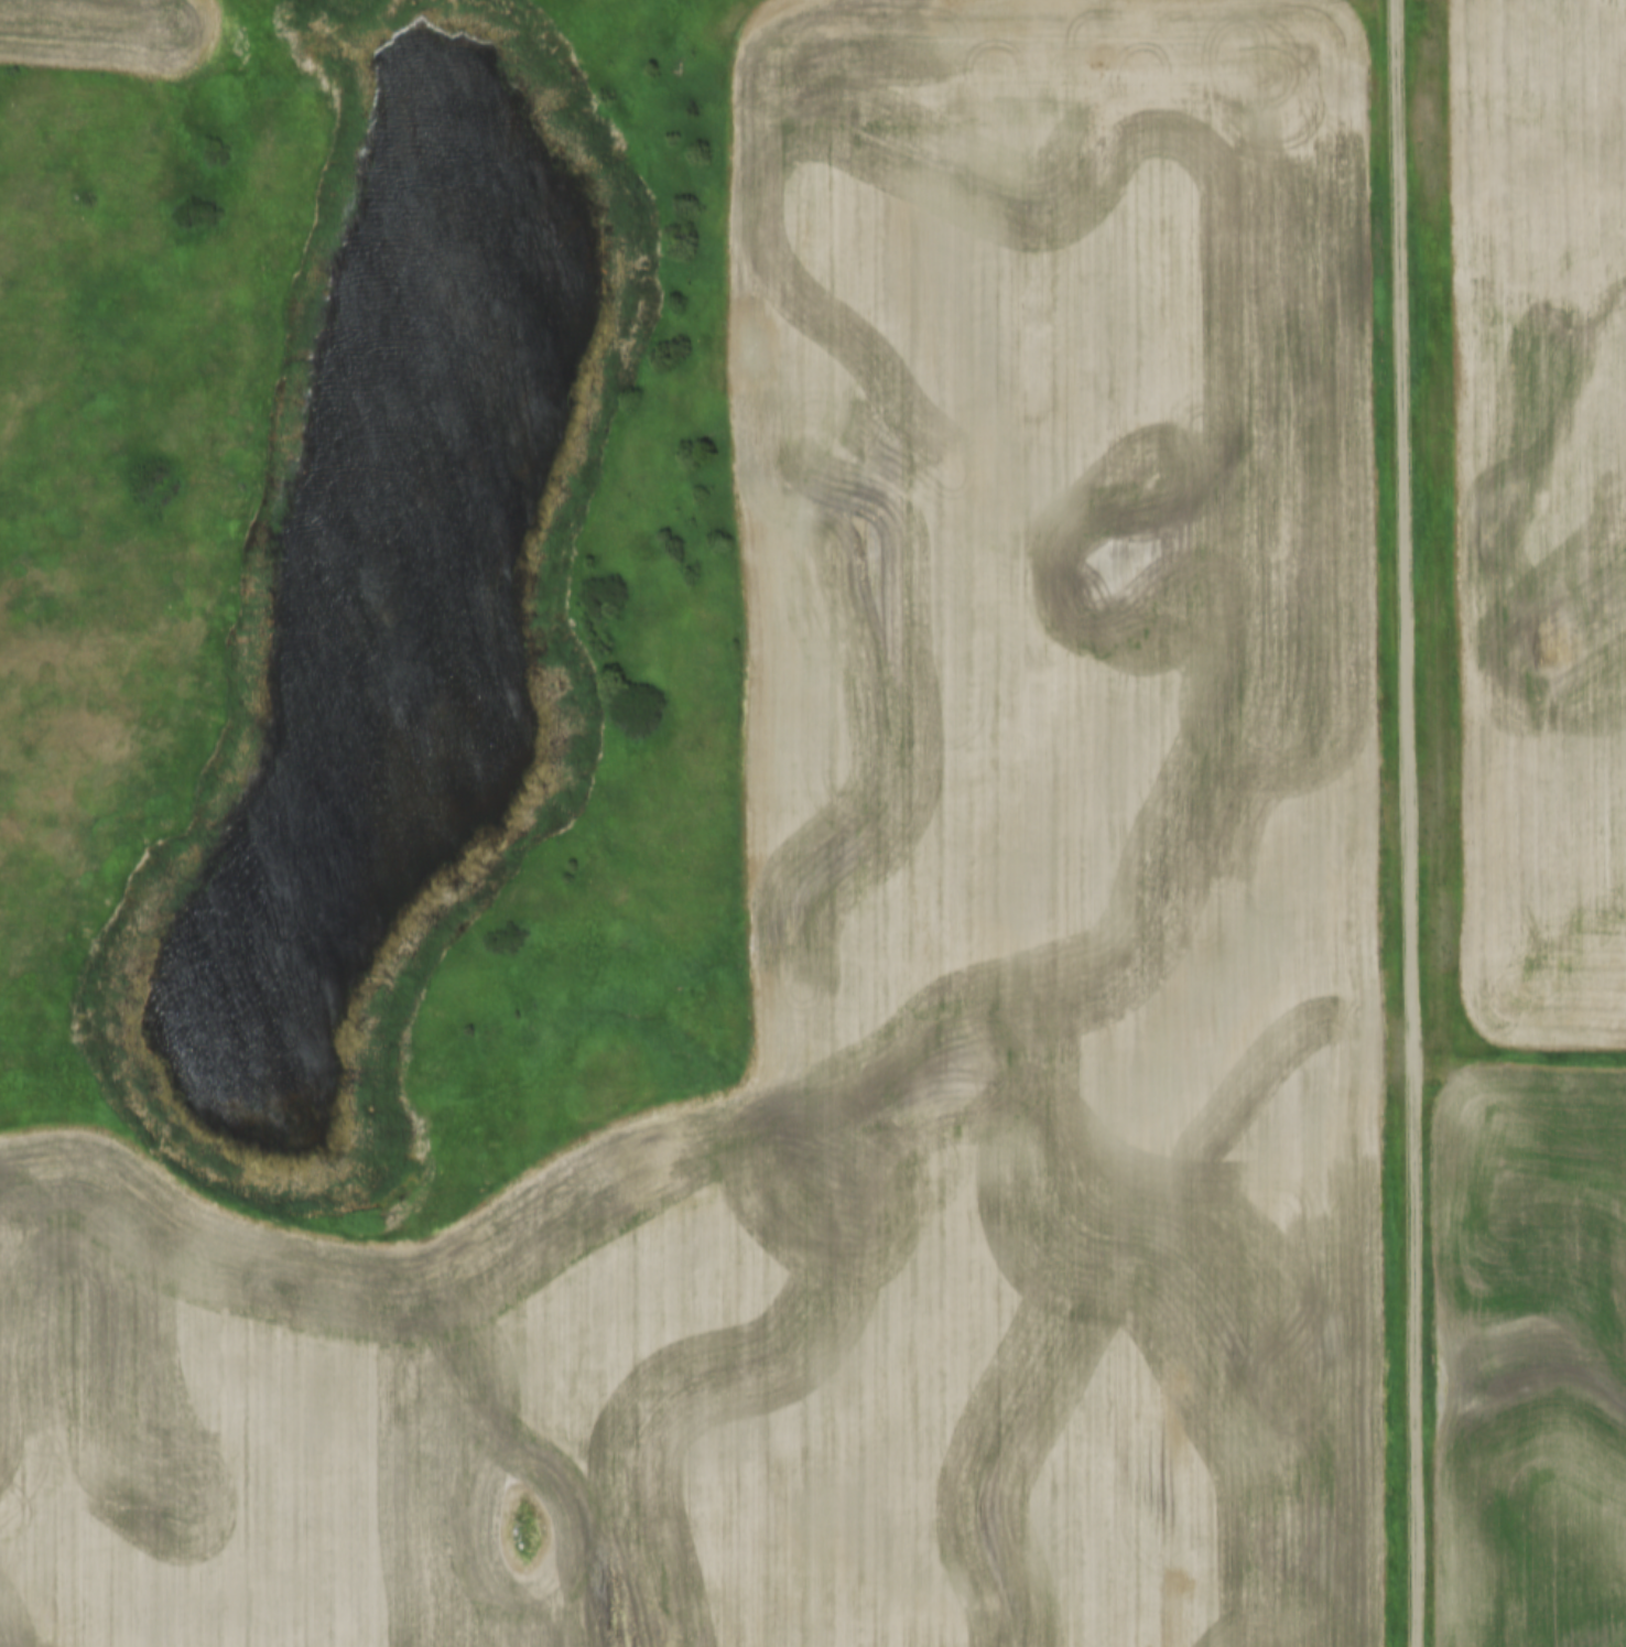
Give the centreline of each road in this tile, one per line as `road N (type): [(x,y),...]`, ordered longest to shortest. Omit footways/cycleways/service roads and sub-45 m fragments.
road 1 (track): [(1421,1646),(1418,909),(1400,0)]

